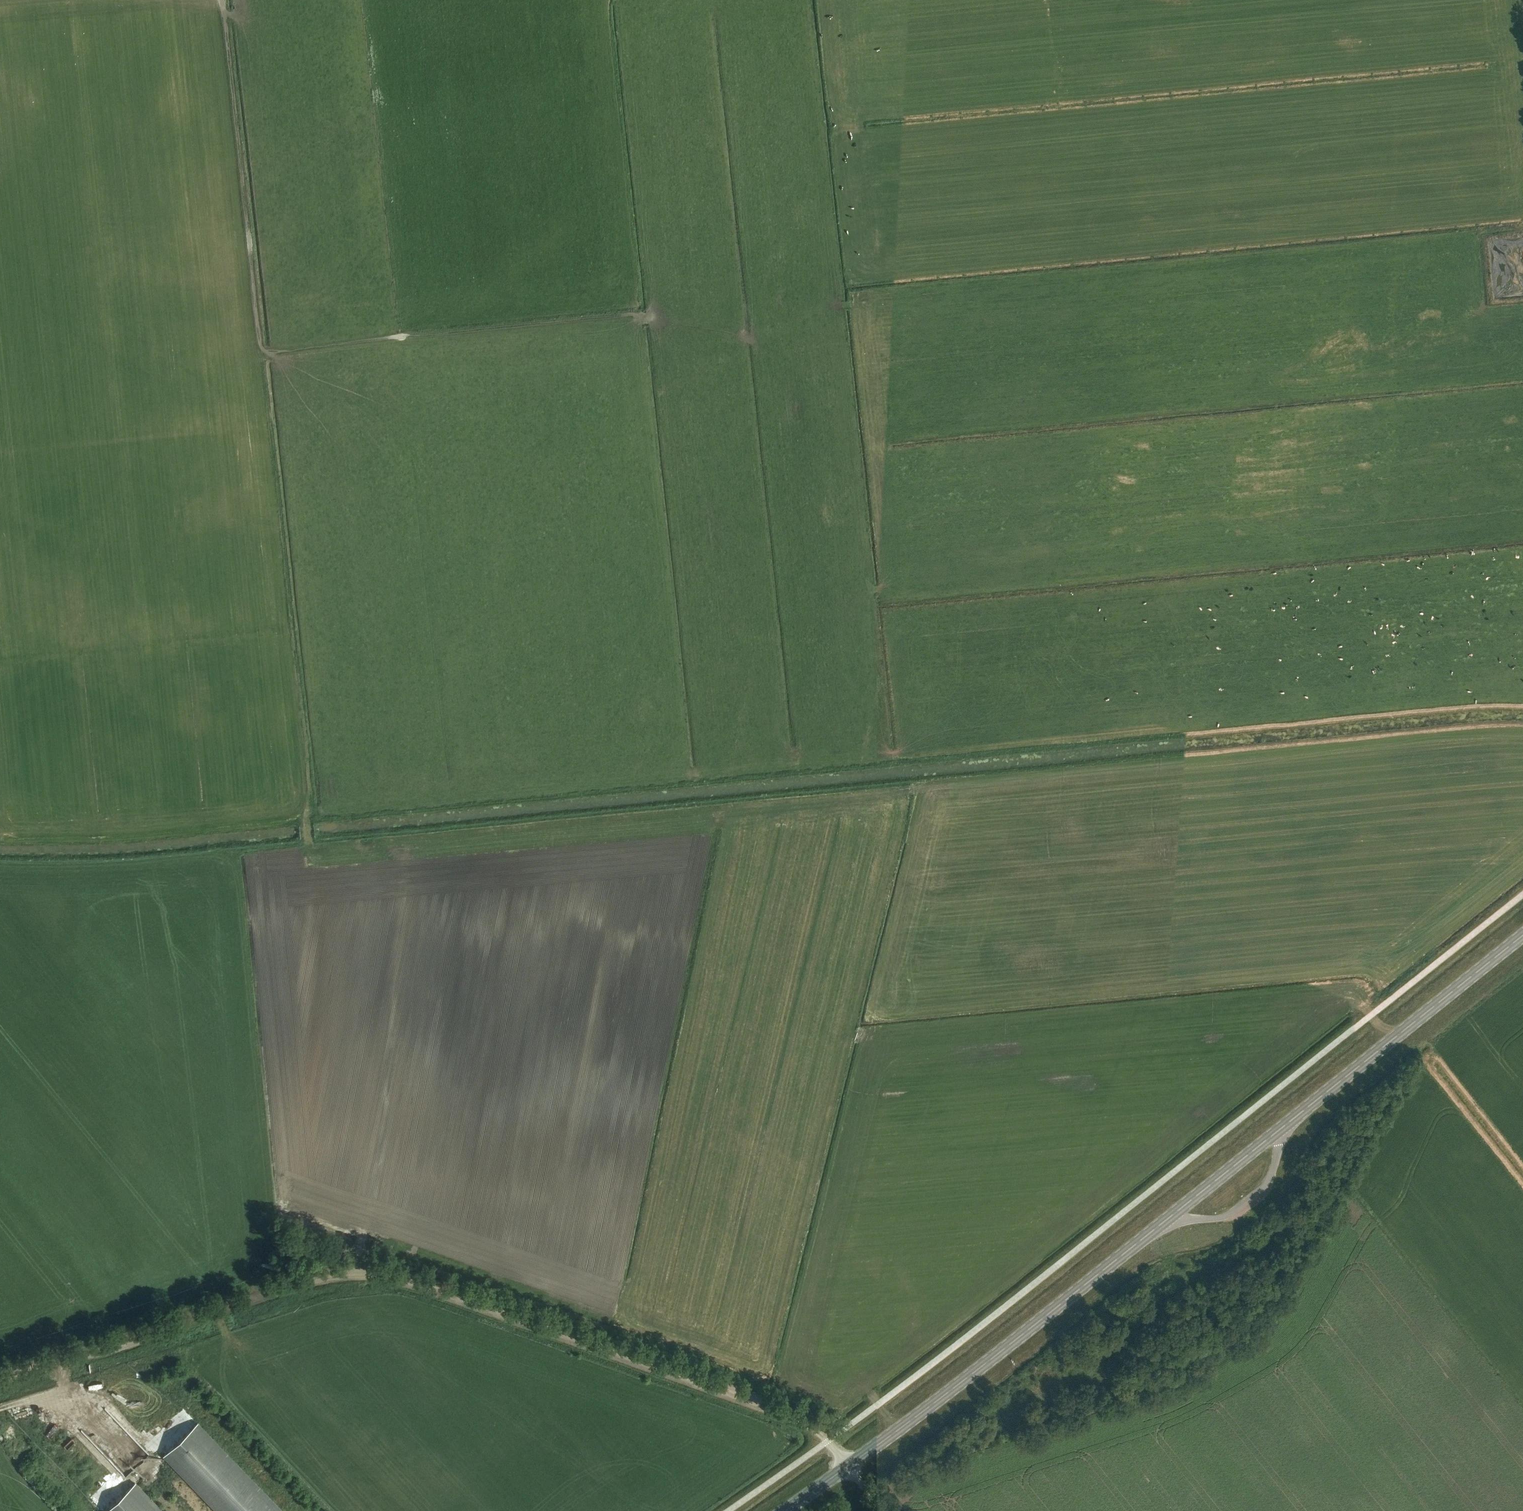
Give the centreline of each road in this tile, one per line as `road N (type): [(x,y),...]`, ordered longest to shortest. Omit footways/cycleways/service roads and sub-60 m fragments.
road 1 (primary): [(786,1510),(916,1417),(1522,934)]
road 2 (track): [(827,1442),(788,1414),(423,1284),(373,1274),(308,1283),(0,1381)]

